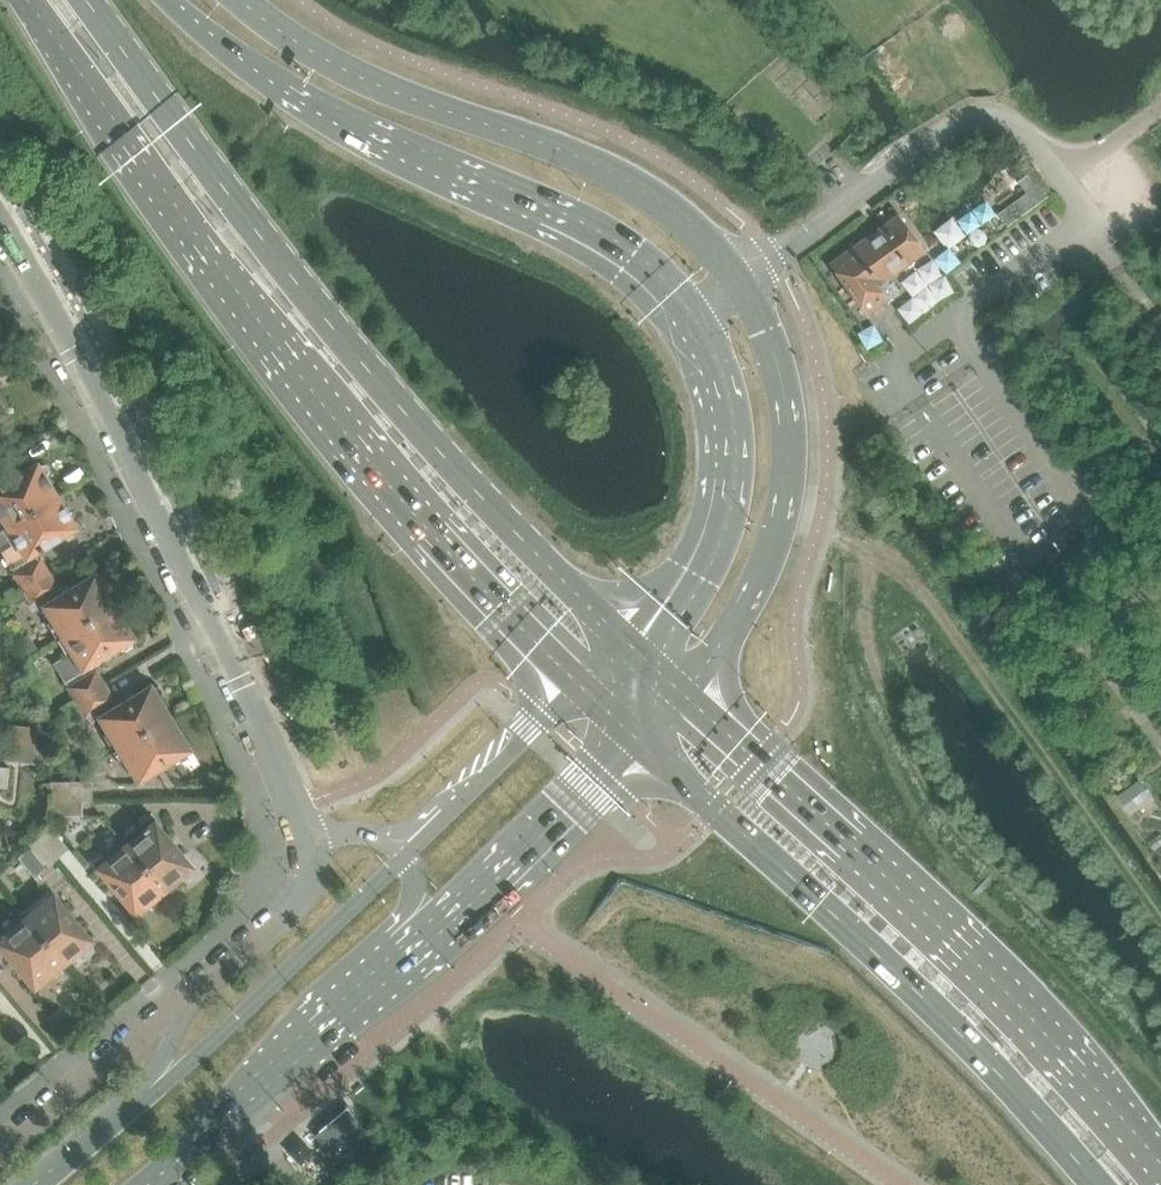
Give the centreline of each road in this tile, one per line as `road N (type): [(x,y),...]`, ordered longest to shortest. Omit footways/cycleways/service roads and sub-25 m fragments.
road 1 (primary): [(25,0),(302,385),(497,607),(578,686)]
road 2 (primary): [(621,644),(336,336),(85,0)]
road 3 (residential): [(307,840),(79,351),(0,216)]
road 4 (primary): [(1160,1164),(964,951),(680,695)]
road 5 (primary): [(635,741),(941,1018),(1087,1184)]
road 6 (primary): [(164,0),(199,37),(314,117),(591,248),(659,297),(681,327)]
road 7 (primary): [(737,282),(694,231),(628,183),(401,97),(273,29),(239,0)]
road 8 (track): [(780,518),(891,572),(942,616),(1160,924)]
road 9 (unclassified): [(737,282),(962,122),(1005,122),(1063,171),(1151,113)]
road 10 (primary): [(680,695),(732,630),(762,574),(788,479),(780,383),(765,331),(737,282)]
road 11 (primary): [(681,327),(713,389),(717,493),(684,572),(621,644)]
road 12 (secondary): [(402,859),(193,1060),(143,1098)]
road 13 (secondary): [(145,1184),(401,960)]
road 14 (secondary): [(401,960),(635,741)]
road 15 (residential): [(193,988),(0,1145)]
road 16 (residential): [(307,840),(310,860),(293,903),(193,988)]
road 17 (secondary): [(578,686),(451,810)]
road 18 (secondary): [(143,1098),(33,1184)]
road 19 (residential): [(193,988),(143,1098)]

